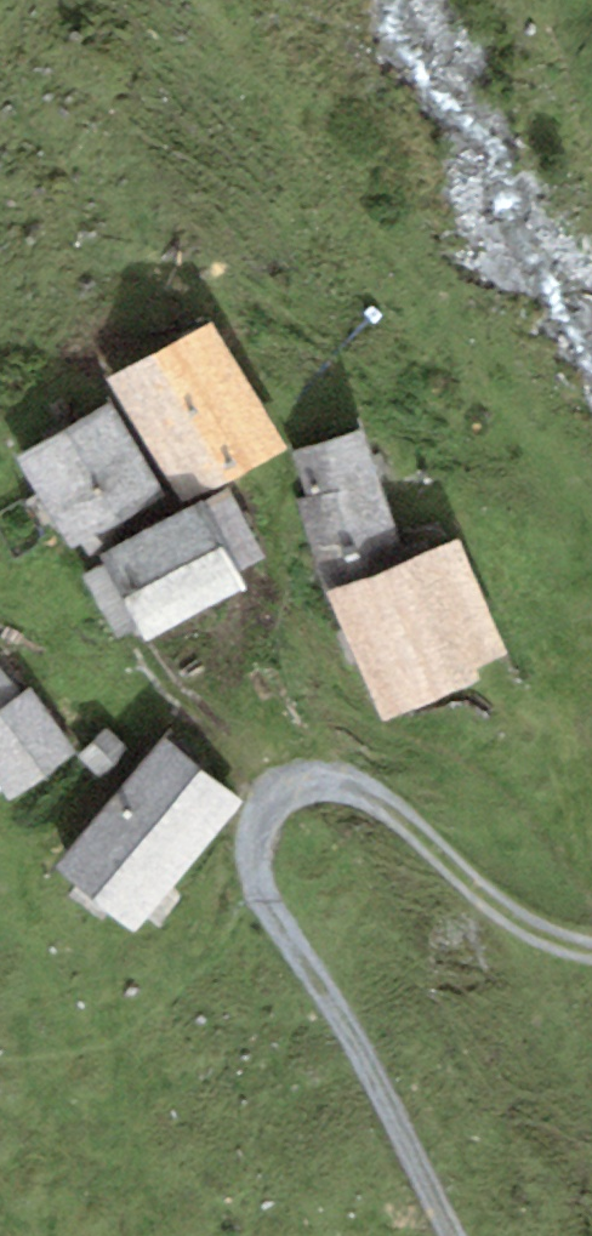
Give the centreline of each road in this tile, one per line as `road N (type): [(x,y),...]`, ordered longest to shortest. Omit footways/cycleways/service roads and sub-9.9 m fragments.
road 1 (track): [(591,956),(511,920),(382,803),(327,781),(300,785),(257,816),(250,862),(259,888)]
road 2 (track): [(259,888),(369,1063),(455,1235)]

